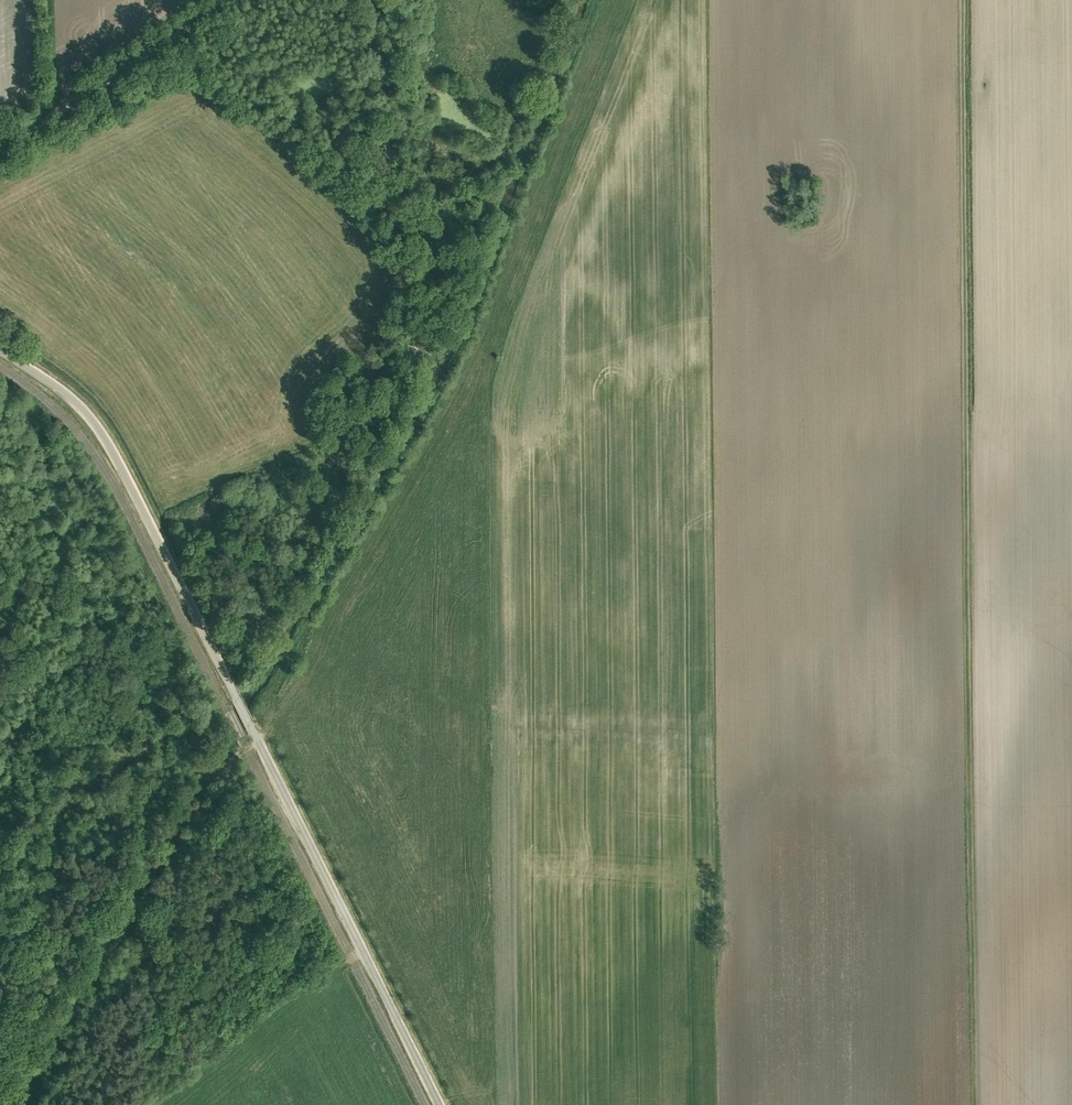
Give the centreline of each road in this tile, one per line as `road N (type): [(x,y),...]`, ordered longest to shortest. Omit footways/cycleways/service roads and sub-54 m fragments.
road 1 (unclassified): [(0,351),(76,402),(98,428),(438,1104)]
road 2 (track): [(963,0),(968,443)]
road 3 (track): [(0,153),(231,0)]

